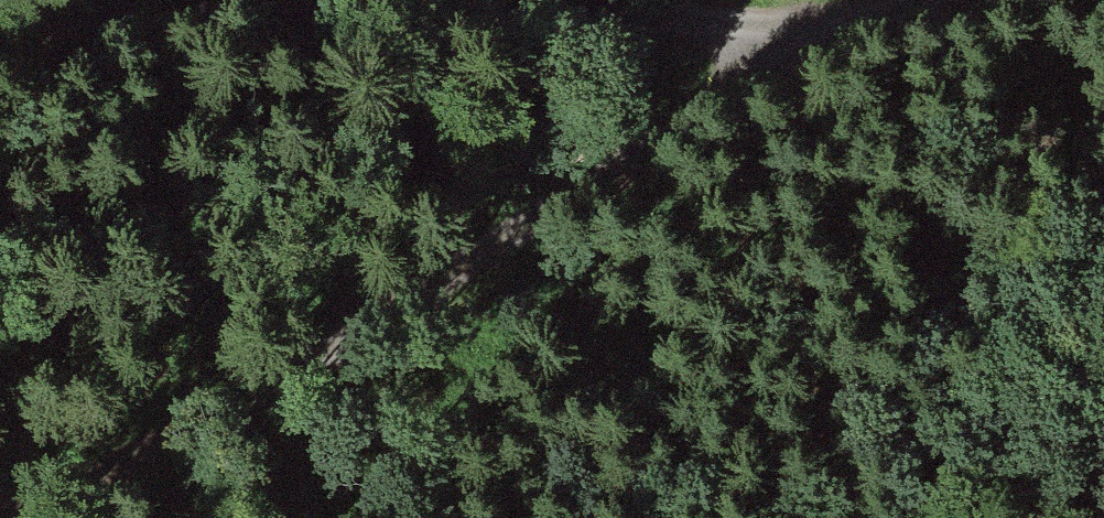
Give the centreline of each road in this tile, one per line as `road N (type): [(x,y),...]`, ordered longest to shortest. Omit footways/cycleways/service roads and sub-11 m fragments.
road 1 (track): [(174,517),(335,432),(801,39),(1014,0)]
road 2 (track): [(801,39),(356,0)]

